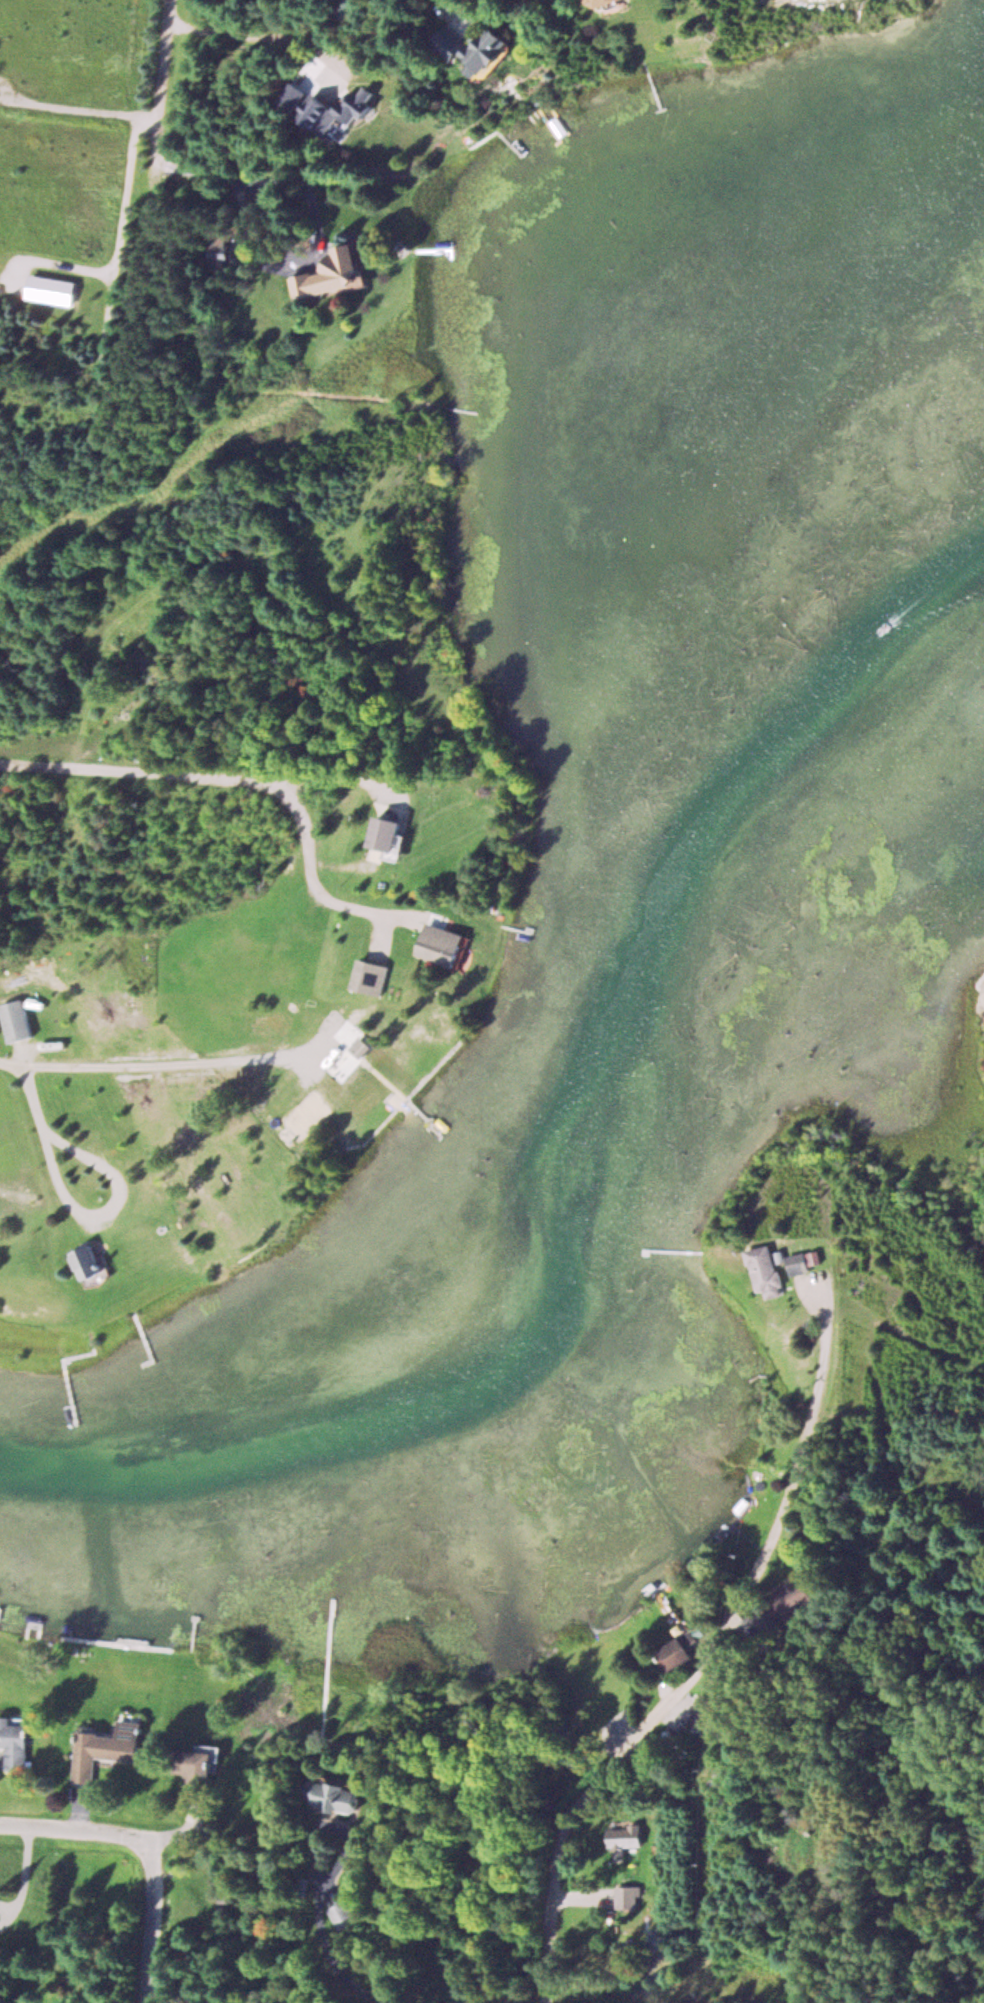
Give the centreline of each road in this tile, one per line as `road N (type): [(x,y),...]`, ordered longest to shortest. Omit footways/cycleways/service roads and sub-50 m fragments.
road 1 (residential): [(551,2002),(565,1826),(691,1689),(769,1554),(817,1411),(831,1271)]
road 2 (residential): [(0,766),(273,781)]
road 3 (residential): [(179,0),(161,171)]
road 4 (residential): [(155,1848),(0,1829)]
road 5 (residential): [(151,2002),(155,1848)]

